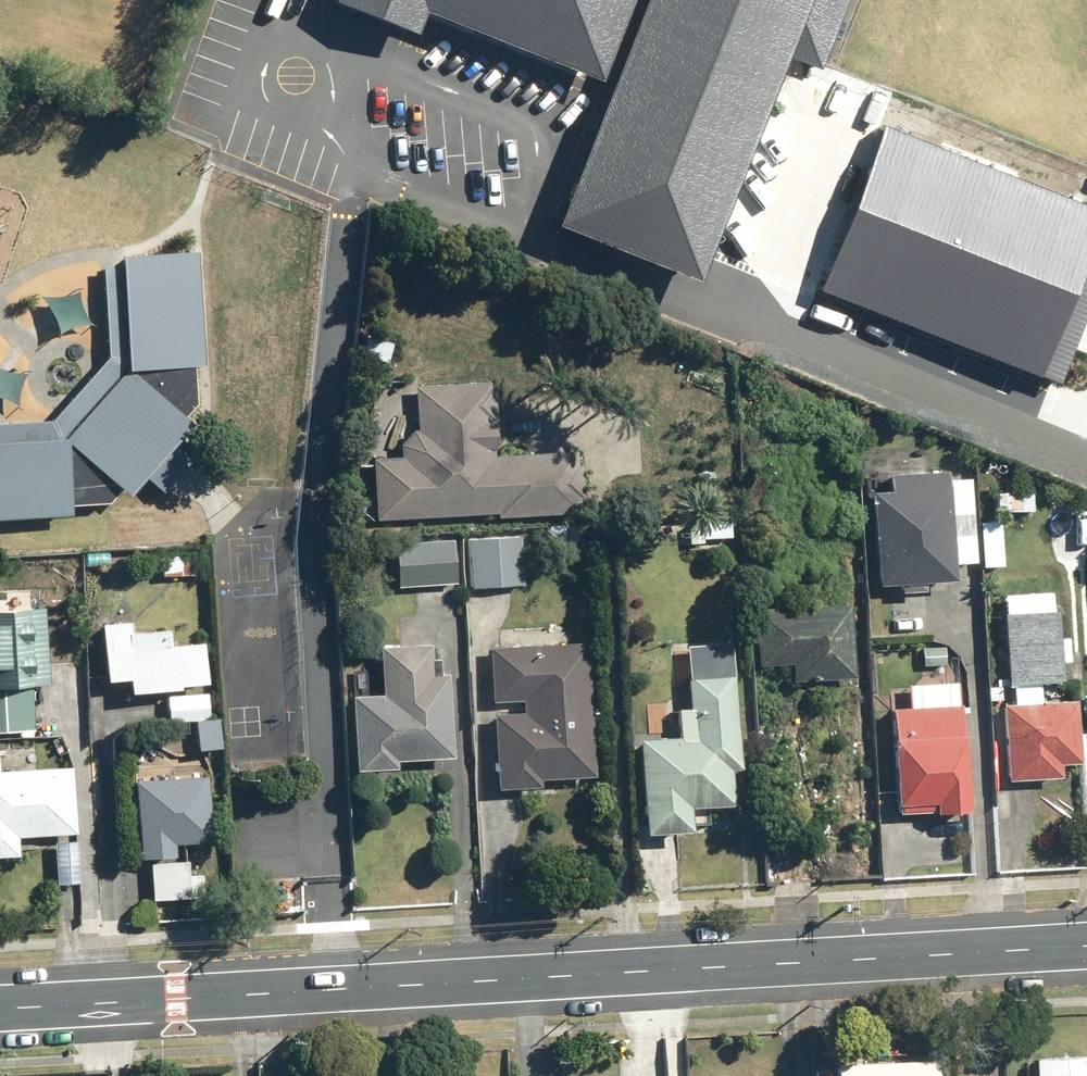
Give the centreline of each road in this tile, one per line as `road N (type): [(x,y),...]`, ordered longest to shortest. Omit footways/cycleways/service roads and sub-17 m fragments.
road 1 (tertiary): [(1086,946),(0,1010)]

